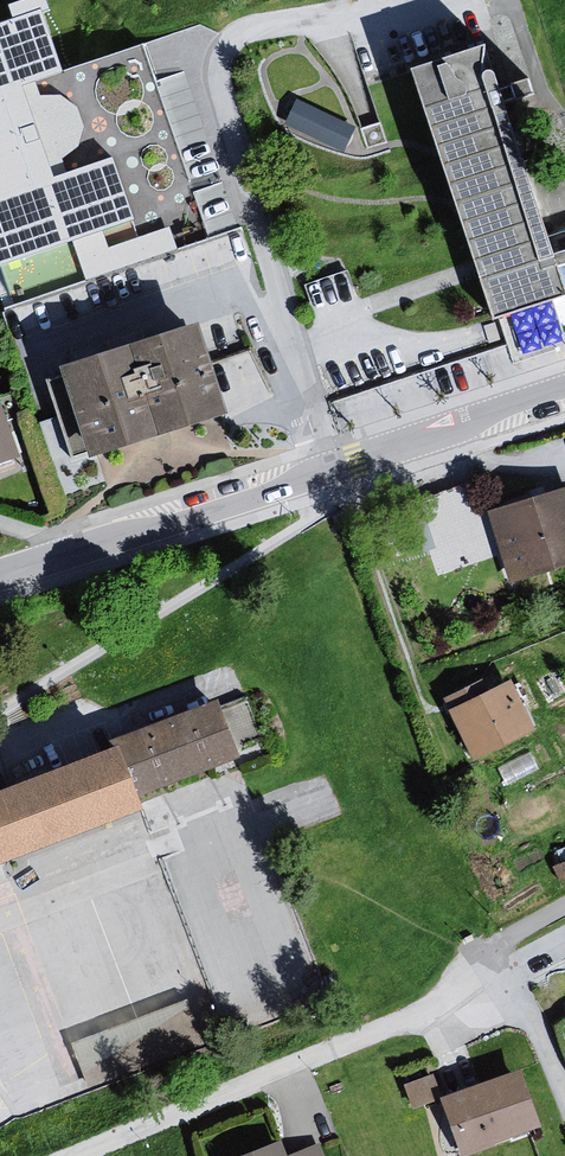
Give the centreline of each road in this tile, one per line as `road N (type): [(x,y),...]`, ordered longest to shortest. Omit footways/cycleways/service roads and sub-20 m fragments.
road 1 (tertiary): [(0,576),(564,392)]
road 2 (residential): [(82,1155),(459,1001)]

